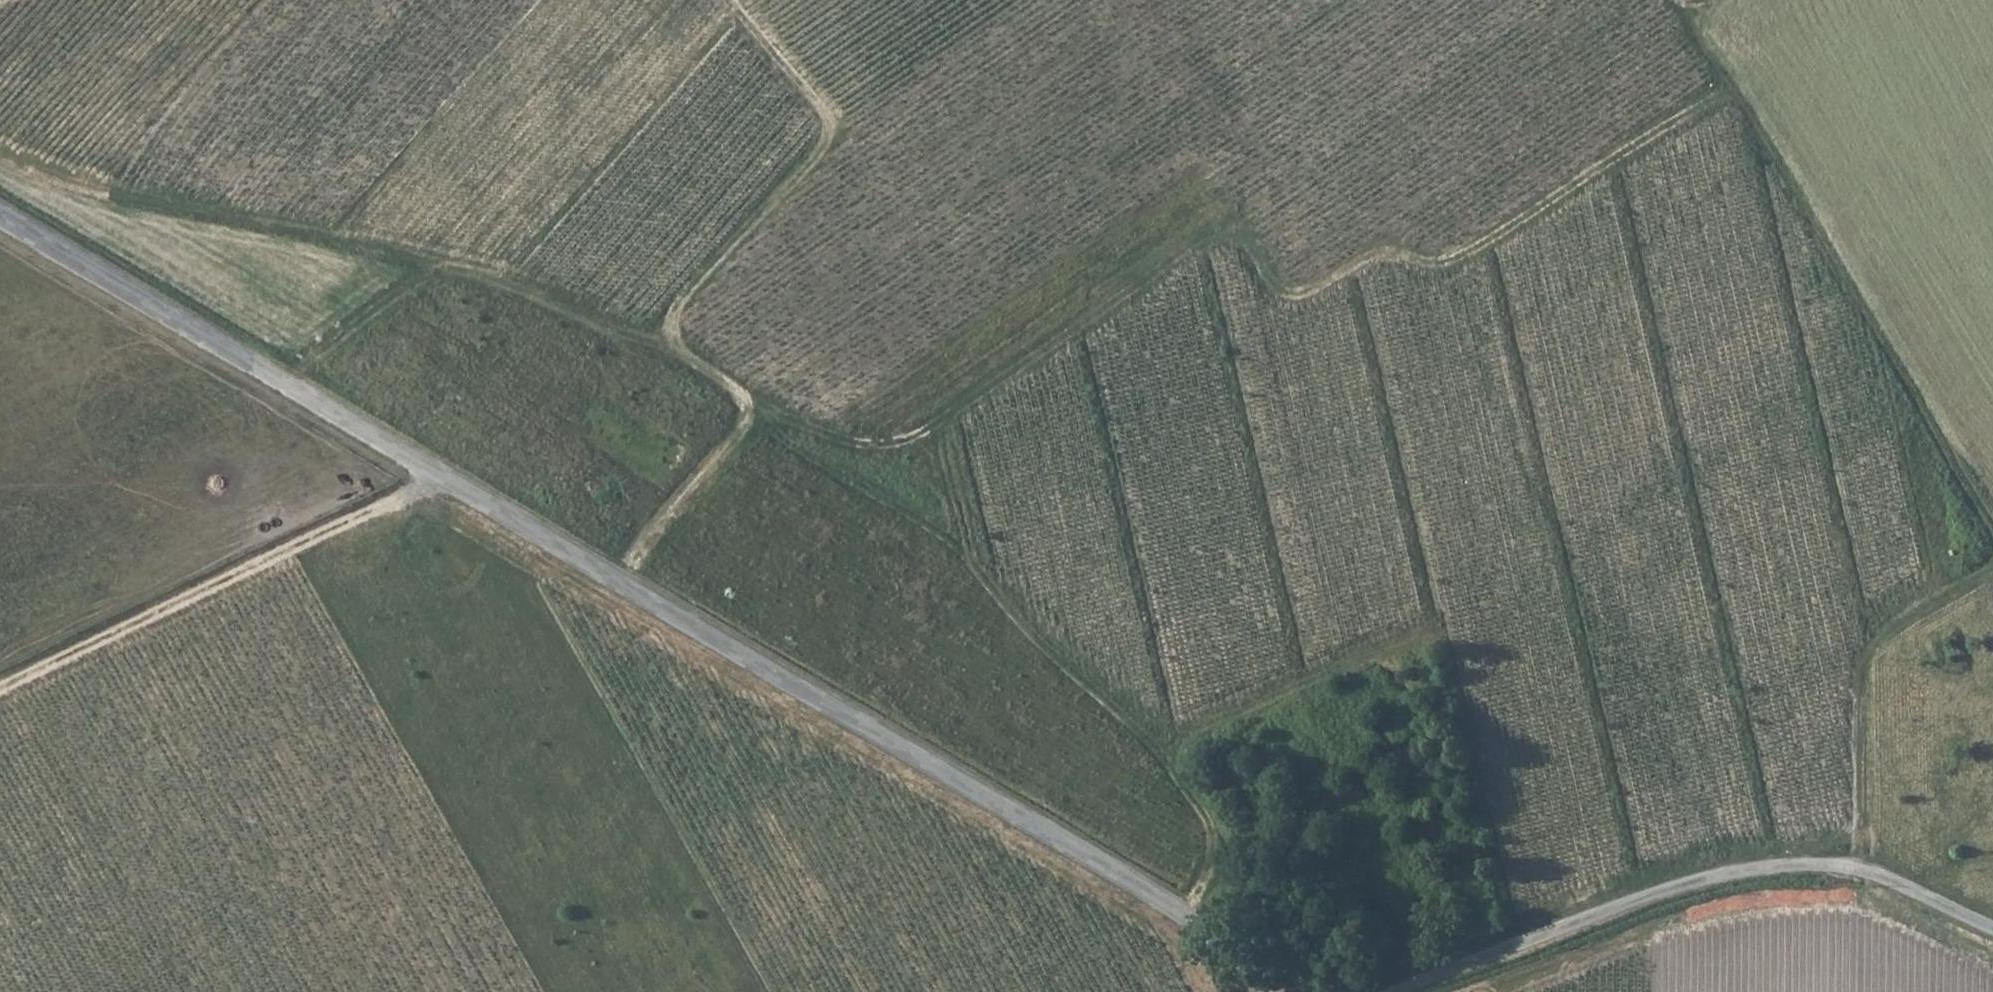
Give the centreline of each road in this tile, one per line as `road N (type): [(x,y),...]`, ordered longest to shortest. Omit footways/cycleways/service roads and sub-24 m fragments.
road 1 (residential): [(1271,991),(1195,921),(0,217)]
road 2 (track): [(0,691),(443,476)]

